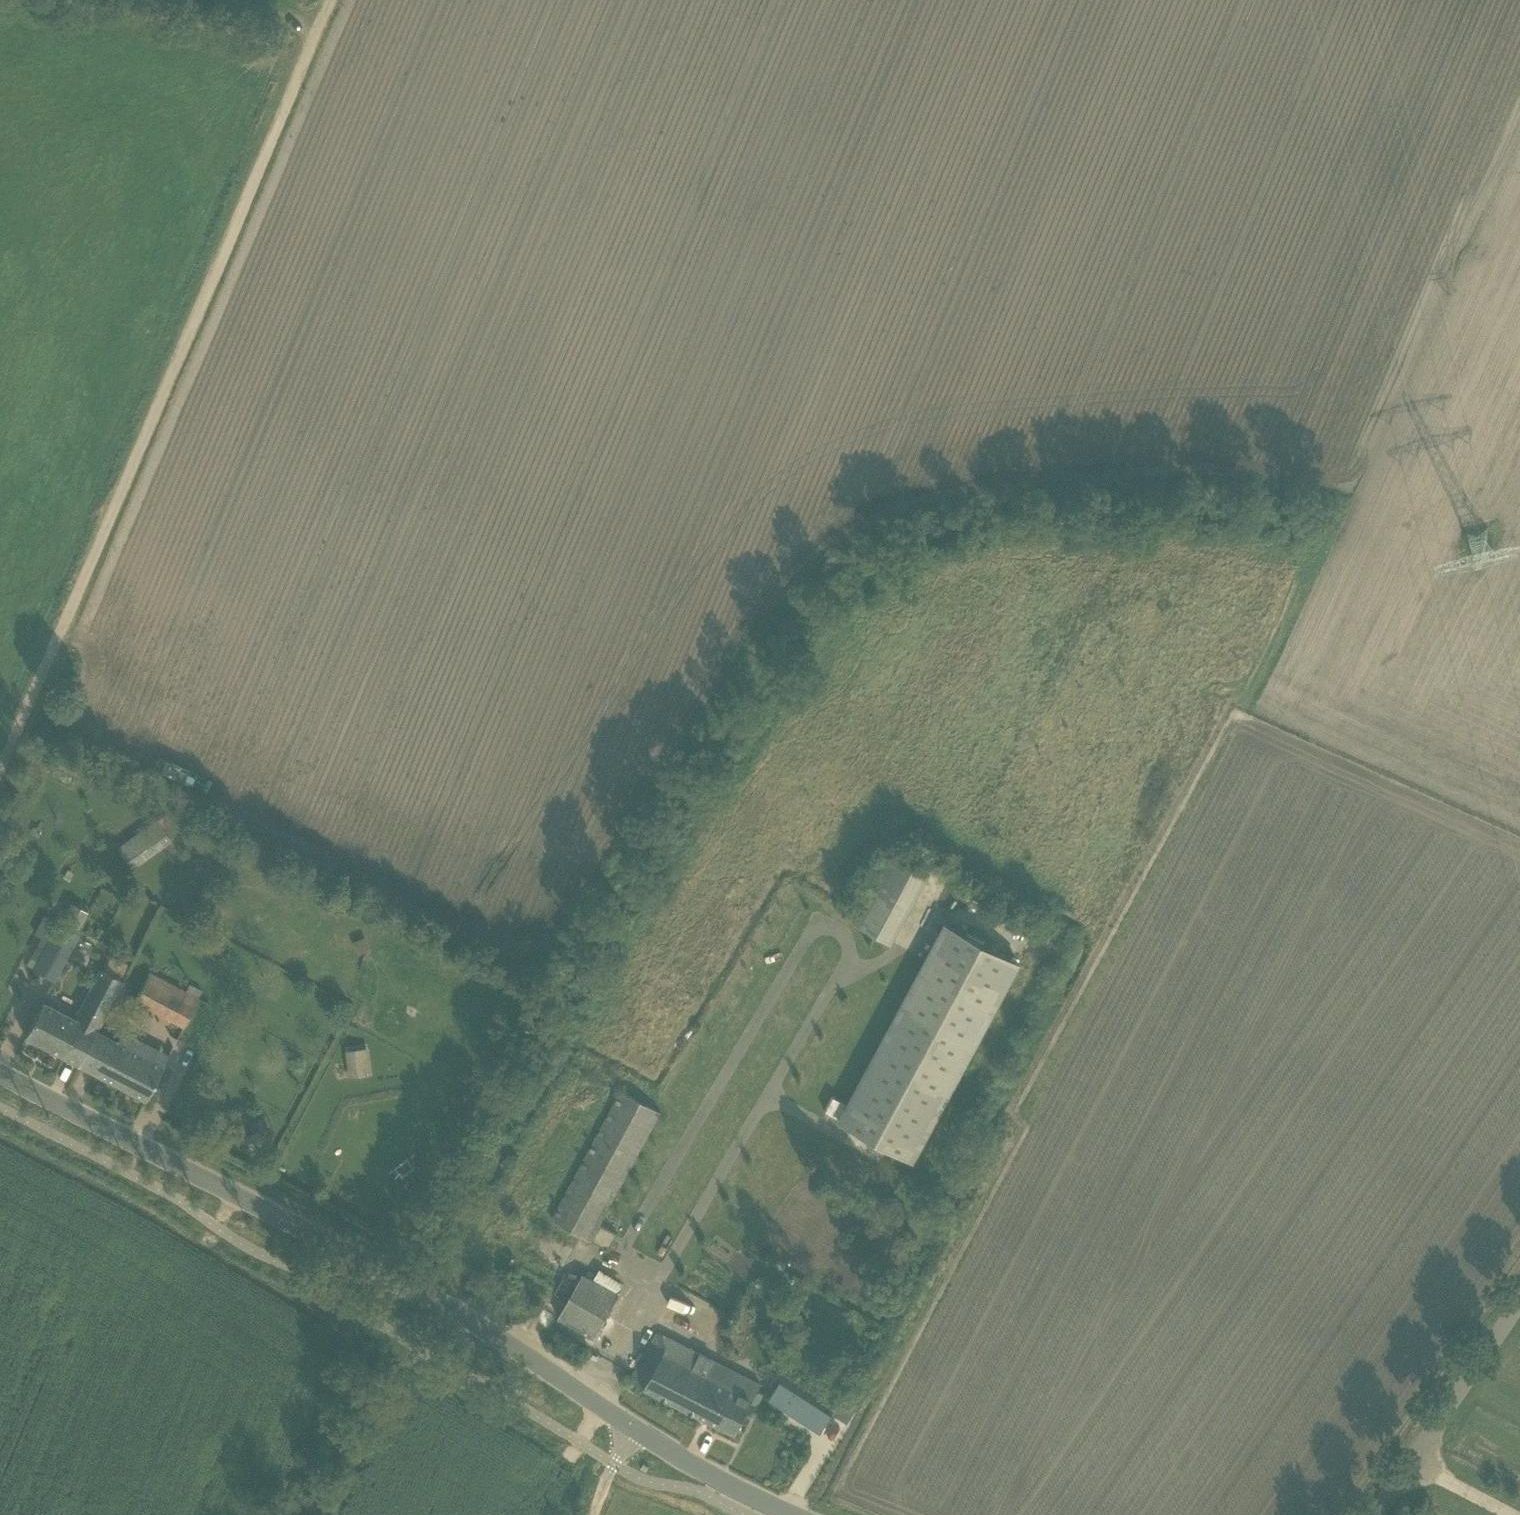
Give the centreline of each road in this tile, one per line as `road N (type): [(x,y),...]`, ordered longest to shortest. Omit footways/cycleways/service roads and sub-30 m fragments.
road 1 (track): [(0,777),(337,0)]
road 2 (unclassified): [(637,1431),(492,1332),(392,1275),(0,1077)]
road 3 (unclassified): [(1376,1514),(1519,1304)]
road 4 (unclassified): [(795,1514),(637,1431)]

